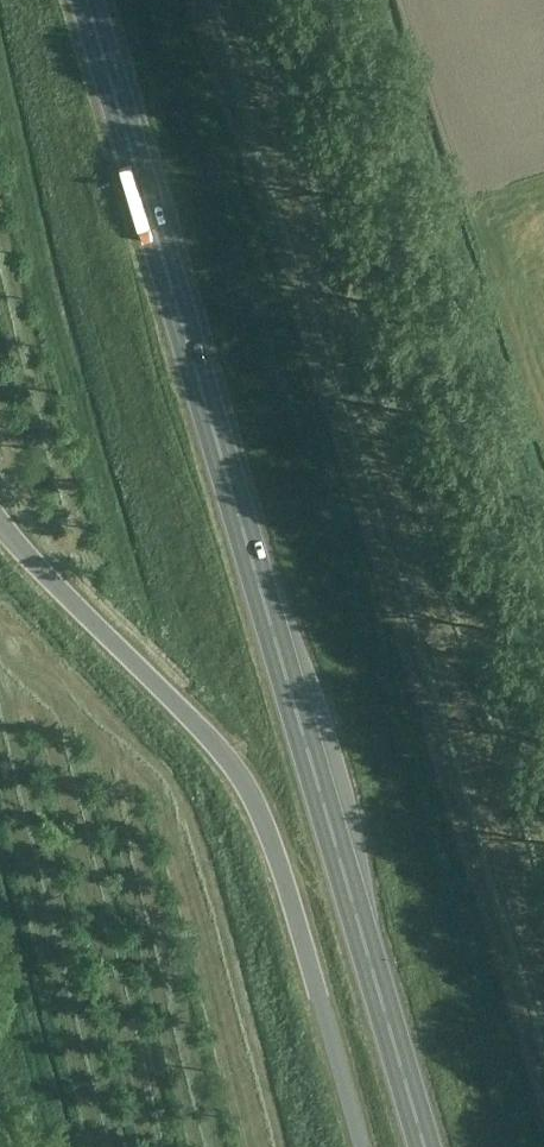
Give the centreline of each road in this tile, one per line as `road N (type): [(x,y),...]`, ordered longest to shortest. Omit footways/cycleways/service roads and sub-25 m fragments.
road 1 (trunk): [(423,1146),(88,0)]
road 2 (unclassified): [(364,1146),(260,803),(164,684),(0,524)]

